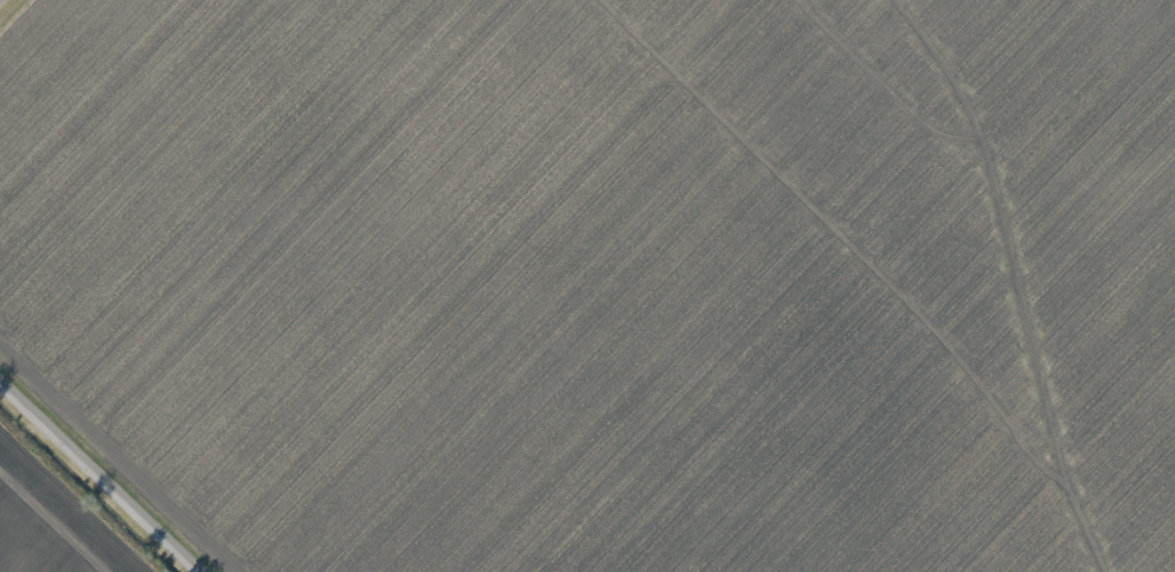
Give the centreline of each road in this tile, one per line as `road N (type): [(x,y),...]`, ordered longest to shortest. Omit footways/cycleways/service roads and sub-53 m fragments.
road 1 (residential): [(204,571),(0,378)]

